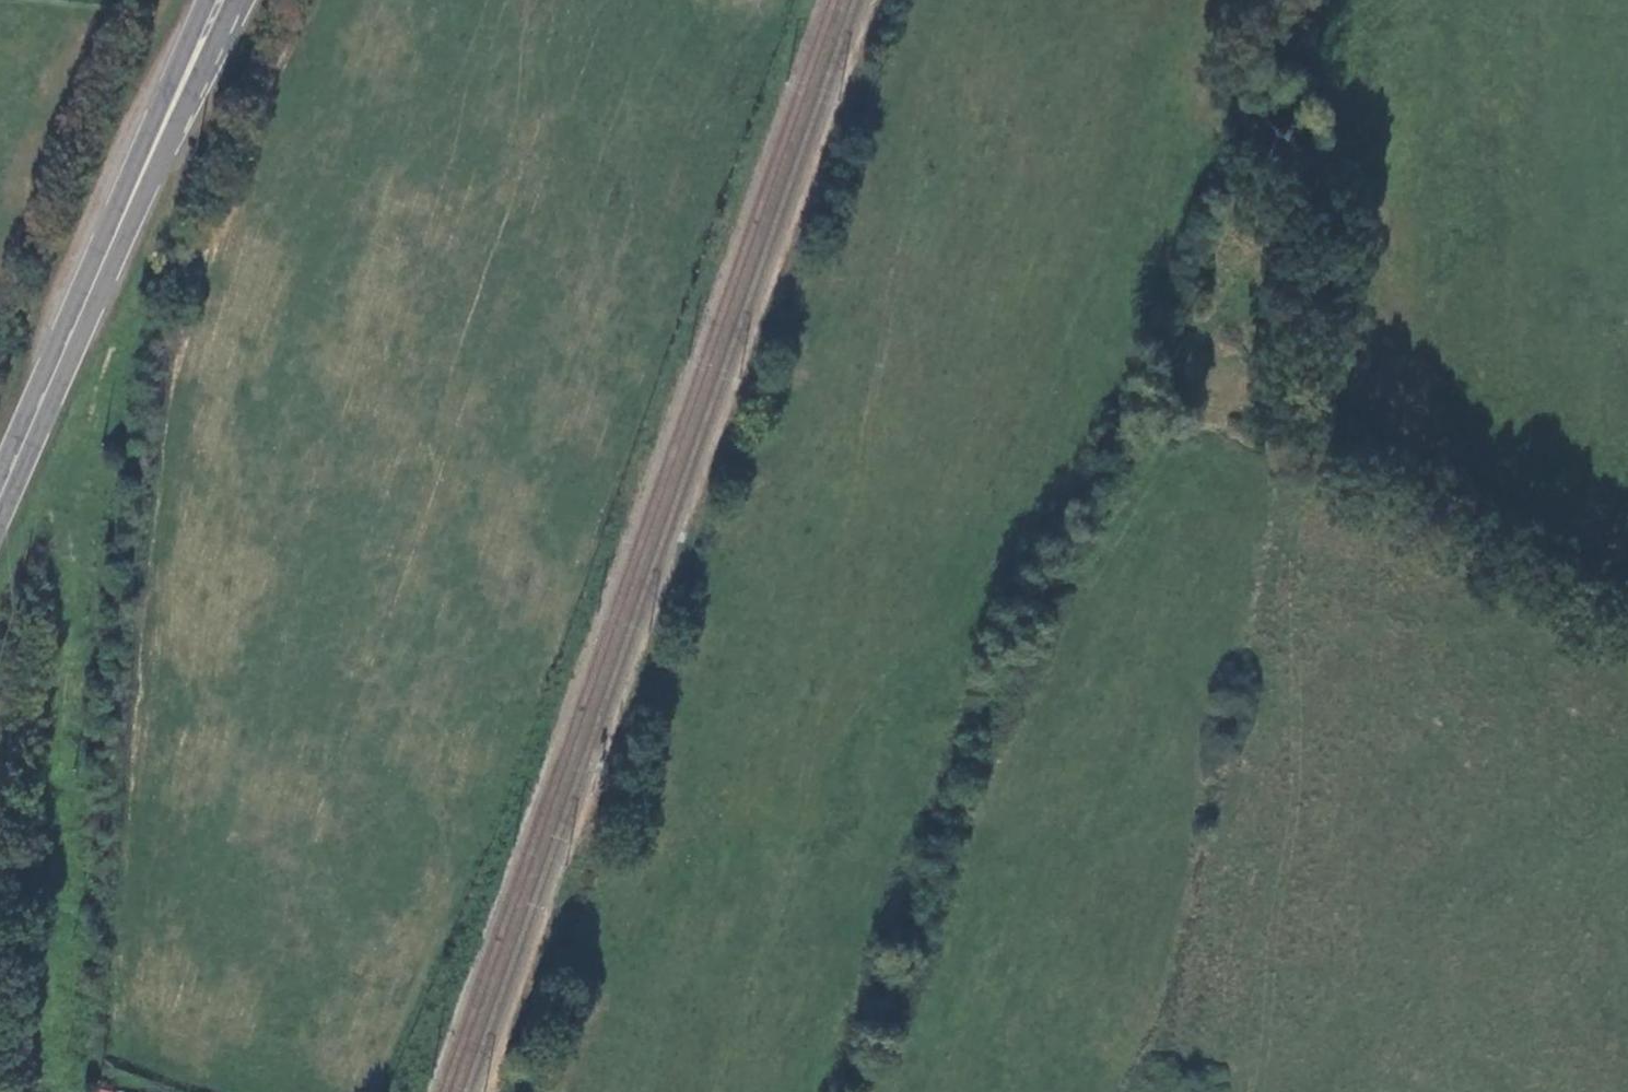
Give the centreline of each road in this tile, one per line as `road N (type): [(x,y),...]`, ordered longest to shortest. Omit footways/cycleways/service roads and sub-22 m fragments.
road 1 (secondary): [(0,499),(222,0)]

